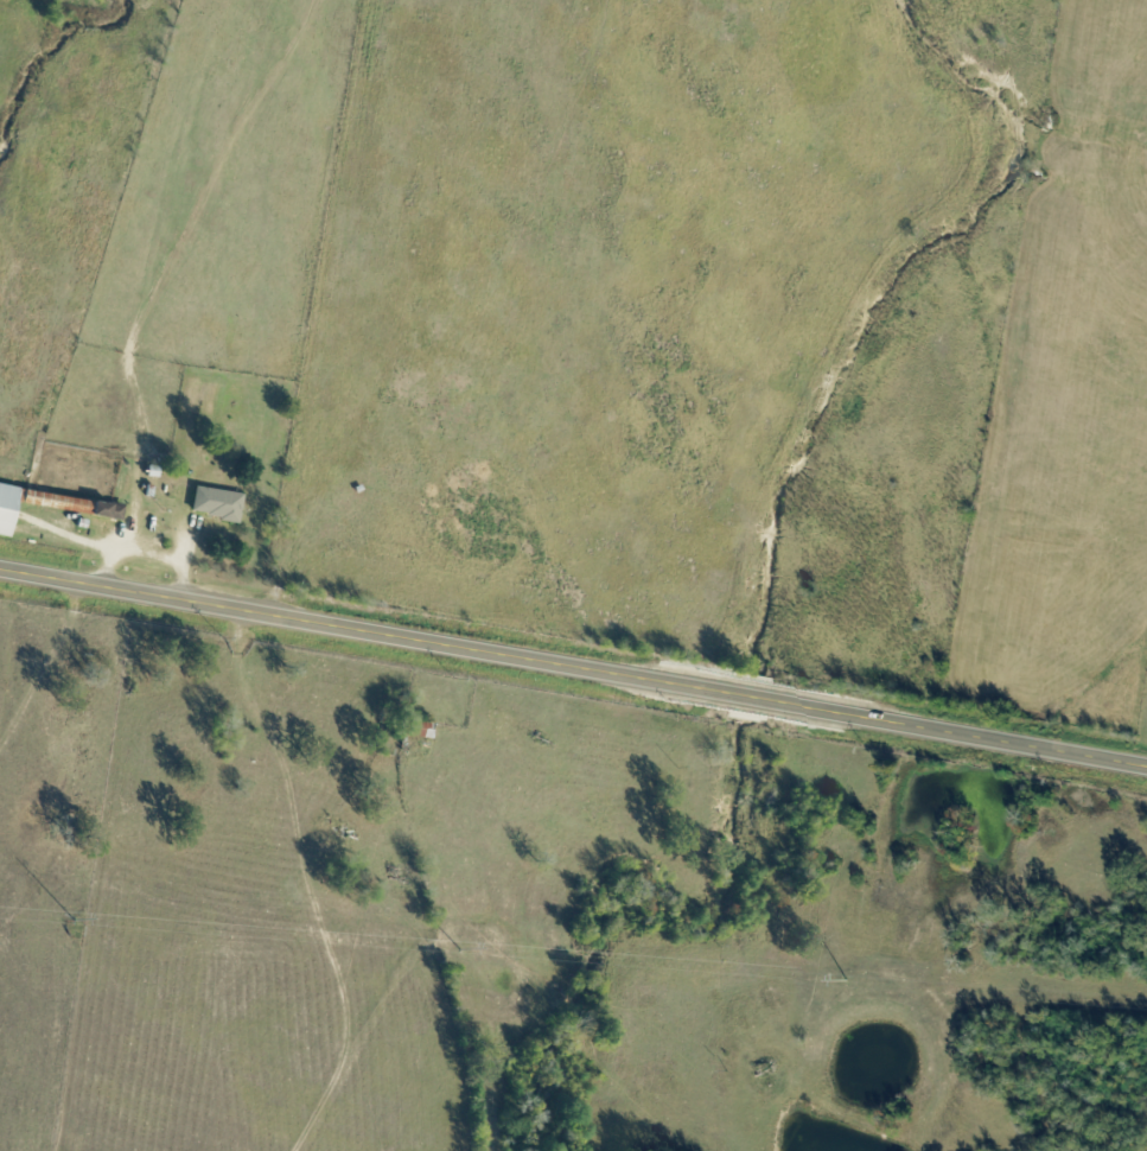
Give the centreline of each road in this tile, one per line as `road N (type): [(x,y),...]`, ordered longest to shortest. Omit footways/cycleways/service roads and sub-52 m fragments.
road 1 (secondary): [(0,568),(1146,767)]

